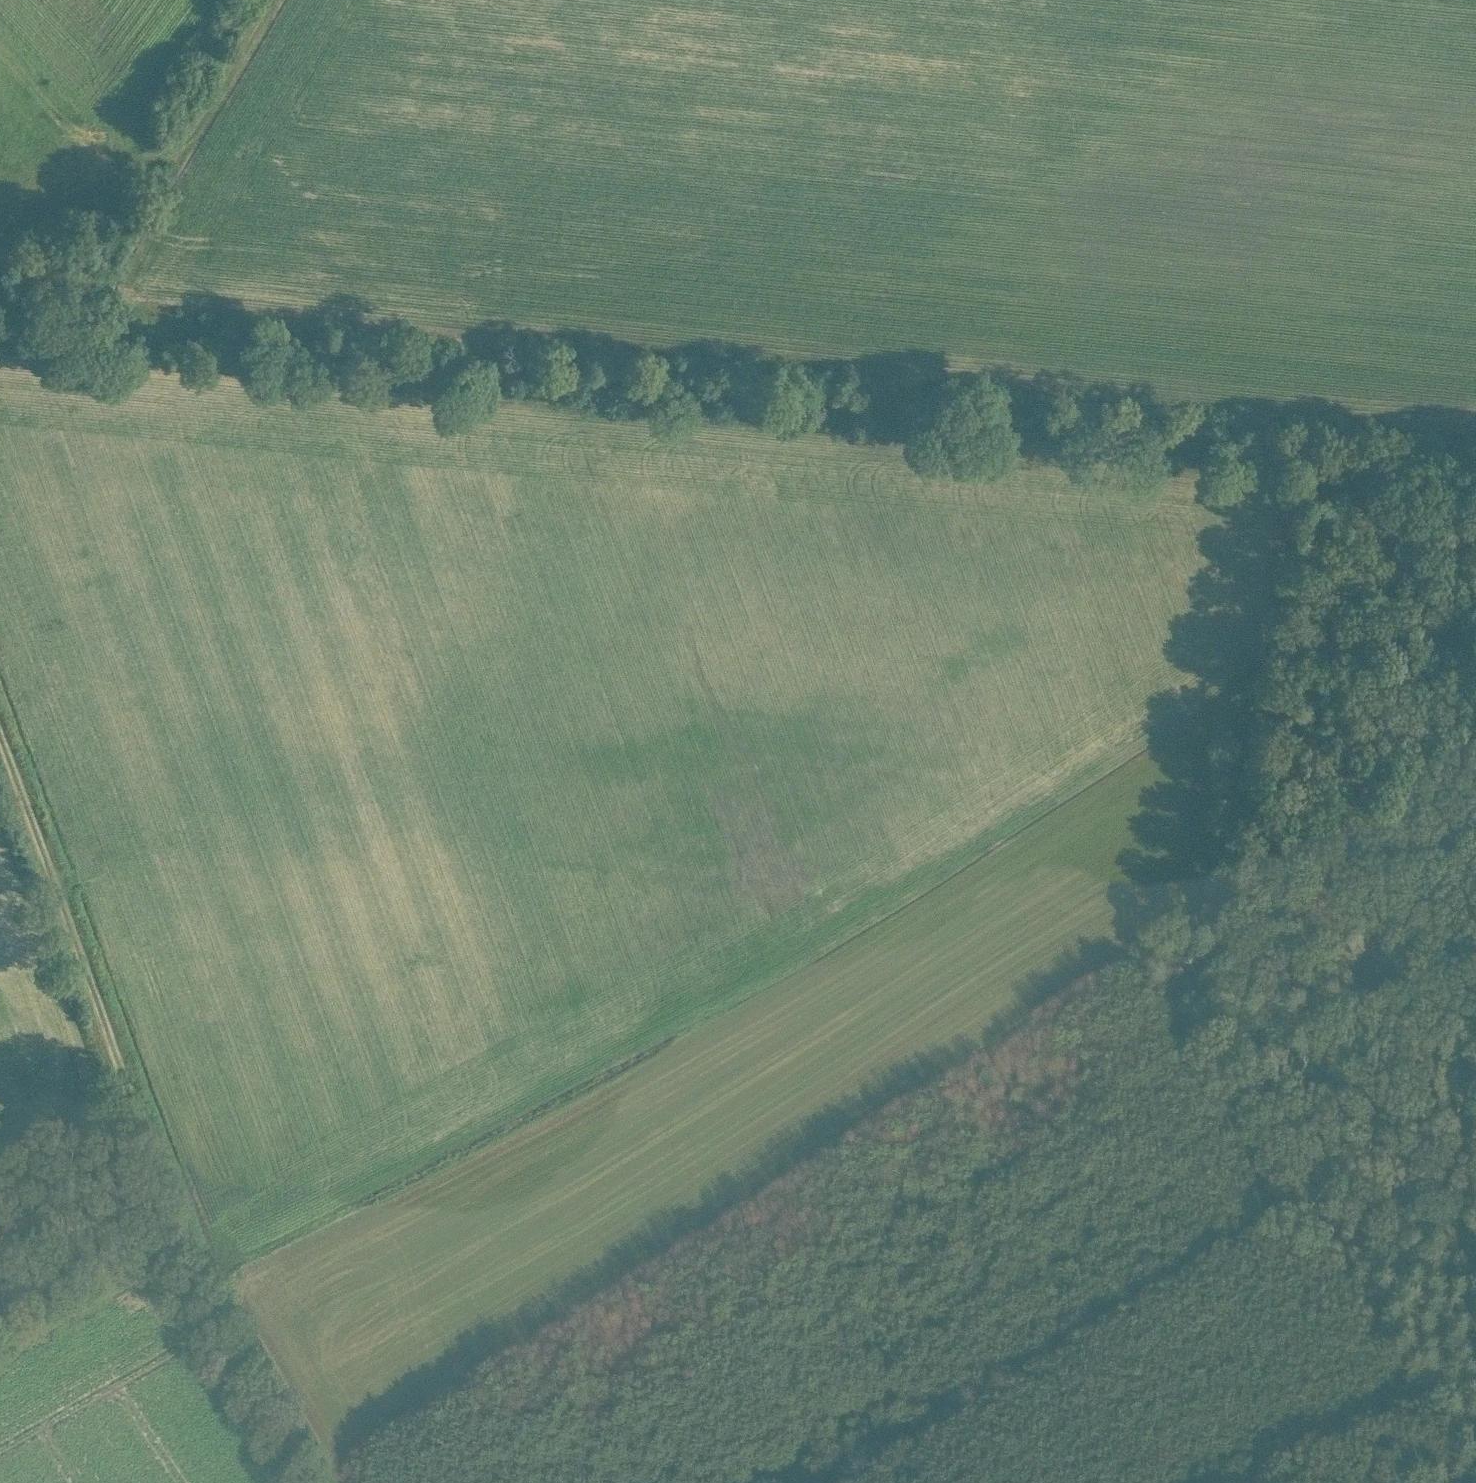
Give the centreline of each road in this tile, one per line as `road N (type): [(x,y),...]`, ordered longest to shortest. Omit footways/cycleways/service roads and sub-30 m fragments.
road 1 (track): [(323,1482),(179,1228),(0,739)]

